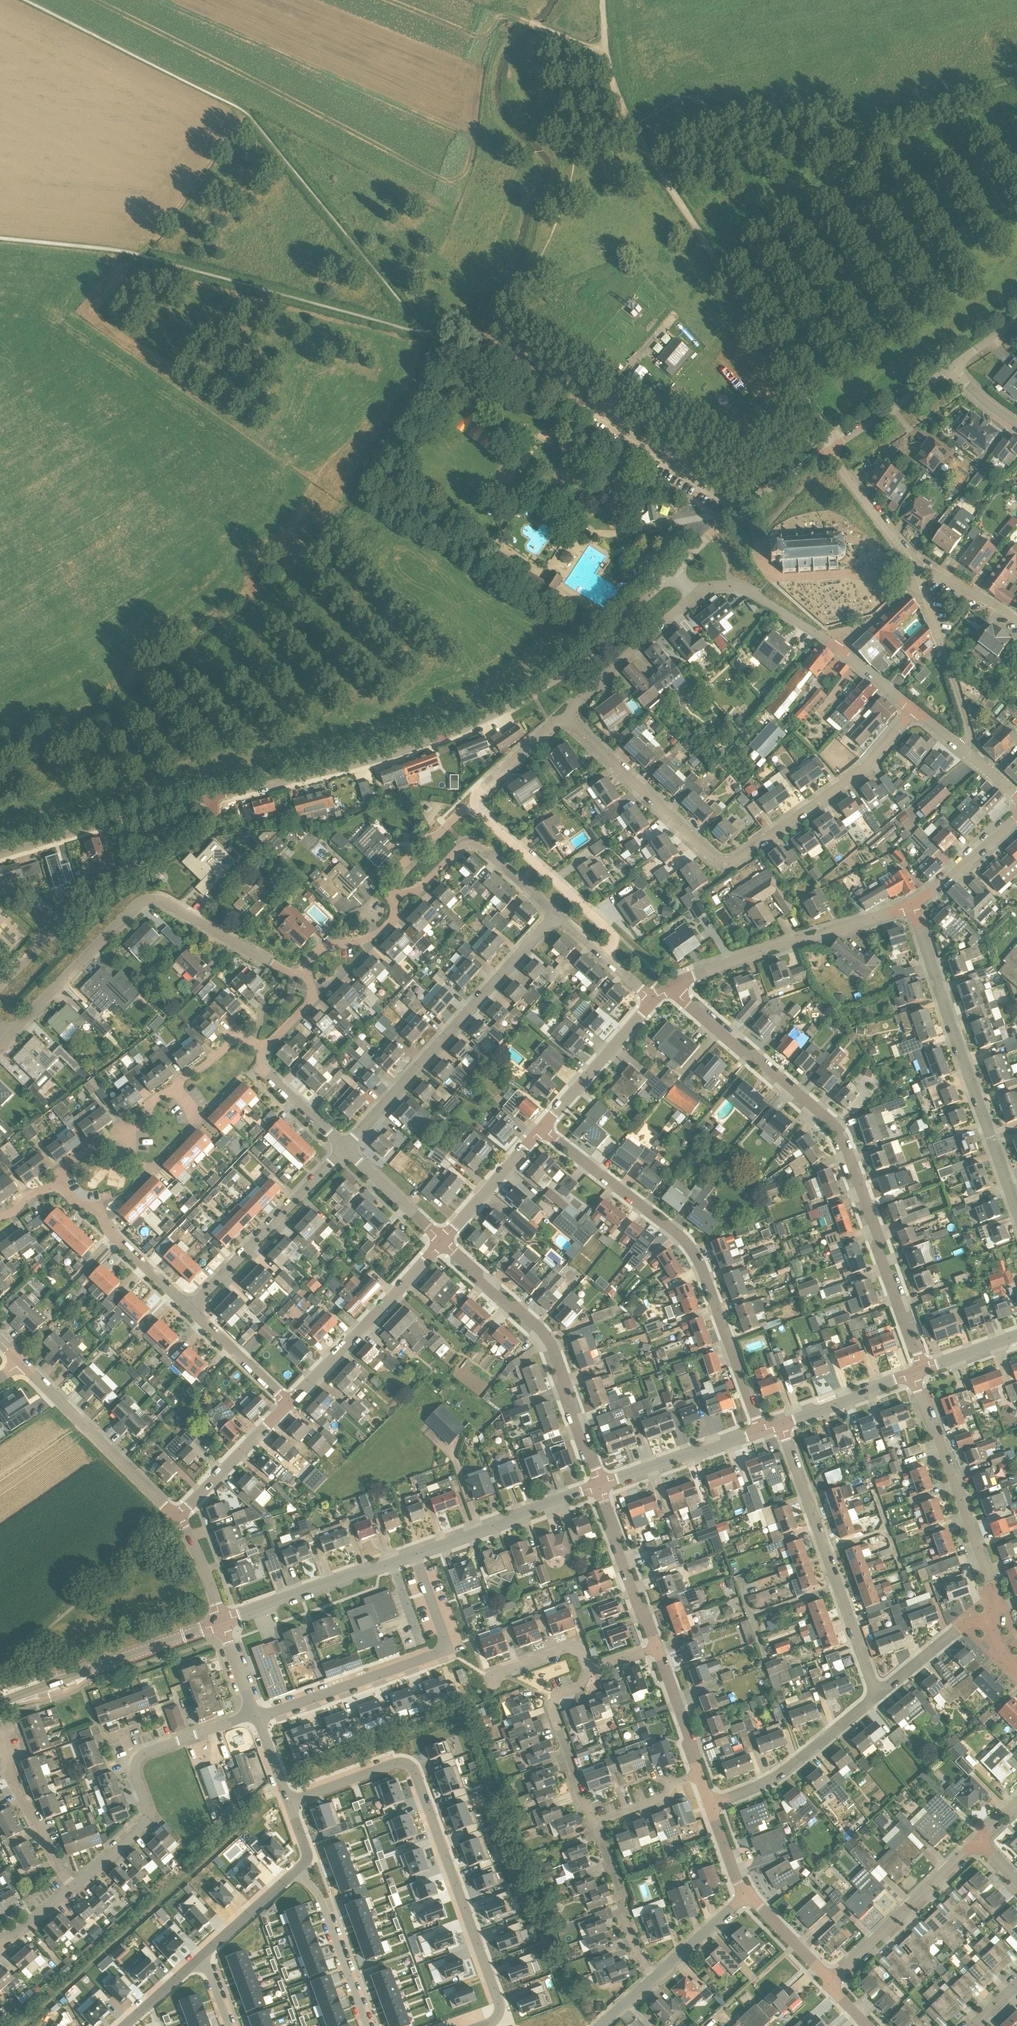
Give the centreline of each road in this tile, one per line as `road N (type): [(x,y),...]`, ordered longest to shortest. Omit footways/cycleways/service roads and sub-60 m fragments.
road 1 (residential): [(212,797),(345,768),(510,704),(568,671),(673,573)]
road 2 (residential): [(925,1371),(830,1129),(672,987)]
road 3 (residential): [(567,717),(726,863),(858,774),(915,709)]
road 4 (residential): [(484,2025),(498,2019),(498,2000),(413,1767),(396,1762),(290,1802)]
road 5 (residential): [(760,1430),(690,1248),(542,1130)]
road 6 (track): [(841,443),(634,128)]
road 7 (track): [(724,524),(449,348)]
road 8 (residential): [(12,1033),(139,904),(166,903),(268,963)]
road 9 (residential): [(1016,1206),(911,904)]
road 10 (residential): [(345,1149),(558,914)]
road 11 (residential): [(416,1554),(447,1648),(256,1719)]
road 12 (residential): [(603,1486),(551,1344),(444,1241)]
road 13 (residential): [(0,989),(137,863),(209,816),(212,797)]
road 14 (residential): [(876,1695),(780,1423)]
road 15 (residential): [(71,1888),(139,1831),(148,1814),(137,1771),(146,1754),(254,1714)]
road 16 (residential): [(991,1619),(988,1574),(914,1375)]
road 17 (residential): [(672,987),(911,904)]
road 18 (tertiary): [(0,1703),(222,1622)]
road 19 (residential): [(290,1404),(444,1241)]
road 20 (residential): [(190,1310),(345,1149)]
road 21 (residential): [(177,1517),(21,1361)]
road 22 (residential): [(0,854),(212,797)]
road 23 (residential): [(608,957),(606,926),(473,807)]
road 24 (tertiary): [(222,1622),(416,1554)]
road 25 (residential): [(832,1982),(978,1841)]
road 26 (tertiary): [(416,1554),(603,1486)]
road 27 (residential): [(673,573),(744,505),(828,451)]
road 28 (residential): [(715,1804),(778,1777),(876,1695)]
road 29 (residential): [(964,749),(971,733),(928,600),(914,583)]
road 30 (residential): [(593,1823),(551,1707),(591,1671)]
road 31 (residential): [(71,1888),(9,1769),(12,1752),(2,1729)]
road 32 (residential): [(567,717),(578,699),(694,597)]
road 33 (residential): [(296,1869),(315,1886),(368,2025)]
road 34 (residential): [(542,1130),(654,1000)]
road 35 (residential): [(657,1648),(603,1486)]
road 36 (residential): [(651,1980),(628,1936),(593,1823)]
road 37 (tertiary): [(603,1486),(760,1430)]
road 38 (residential): [(840,650),(755,594),(731,585),(694,597)]
road 39 (residential): [(177,1517),(290,1404)]
road 40 (residential): [(828,451),(952,367)]
road 41 (residential): [(444,1241),(542,1130)]
road 42 (residential): [(919,565),(828,451)]
road 43 (tertiary): [(780,1423),(914,1375)]
road 44 (residential): [(876,1695),(971,1621),(991,1619)]
road 45 (residential): [(290,1404),(190,1310)]
road 46 (residential): [(911,904),(1016,817)]
road 47 (residential): [(444,1241),(345,1149)]
road 48 (residential): [(703,1774),(657,1648)]
road 49 (track): [(634,128),(606,50),(604,0)]
road 50 (residential): [(308,973),(324,947),(383,933),(398,897)]
road 51 (residential): [(473,807),(567,717)]
road 52 (residential): [(651,1980),(748,1895)]
road 53 (residential): [(201,1955),(296,1869)]
road 54 (residential): [(558,914),(483,847),(459,849)]
road 55 (residential): [(593,1823),(663,1800),(673,1785),(703,1774)]
road 56 (residential): [(832,1982),(748,1895)]

